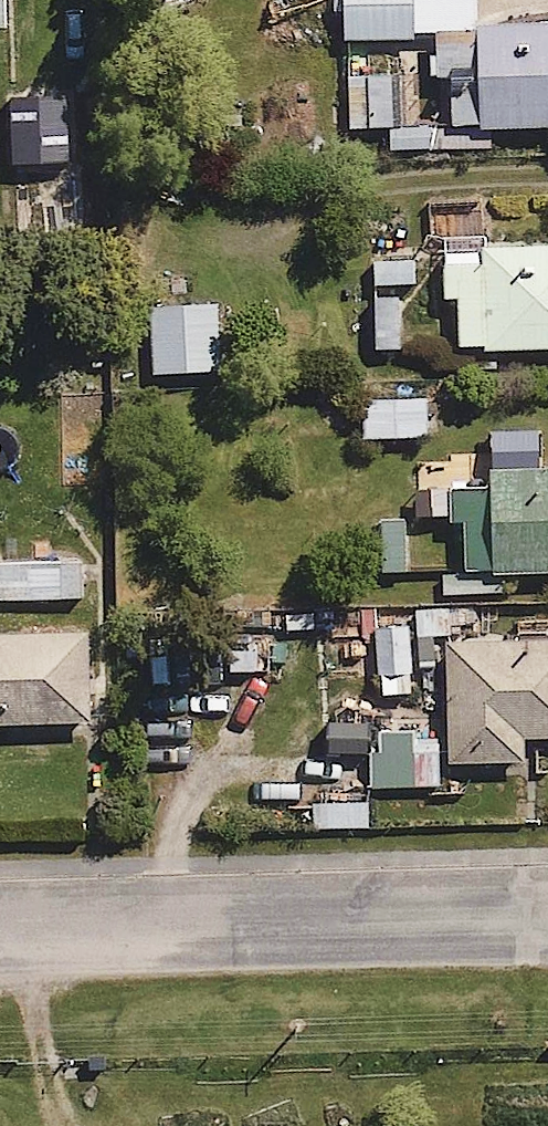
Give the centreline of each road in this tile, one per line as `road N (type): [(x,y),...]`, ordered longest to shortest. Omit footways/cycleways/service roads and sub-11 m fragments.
road 1 (residential): [(547,916),(0,935)]

